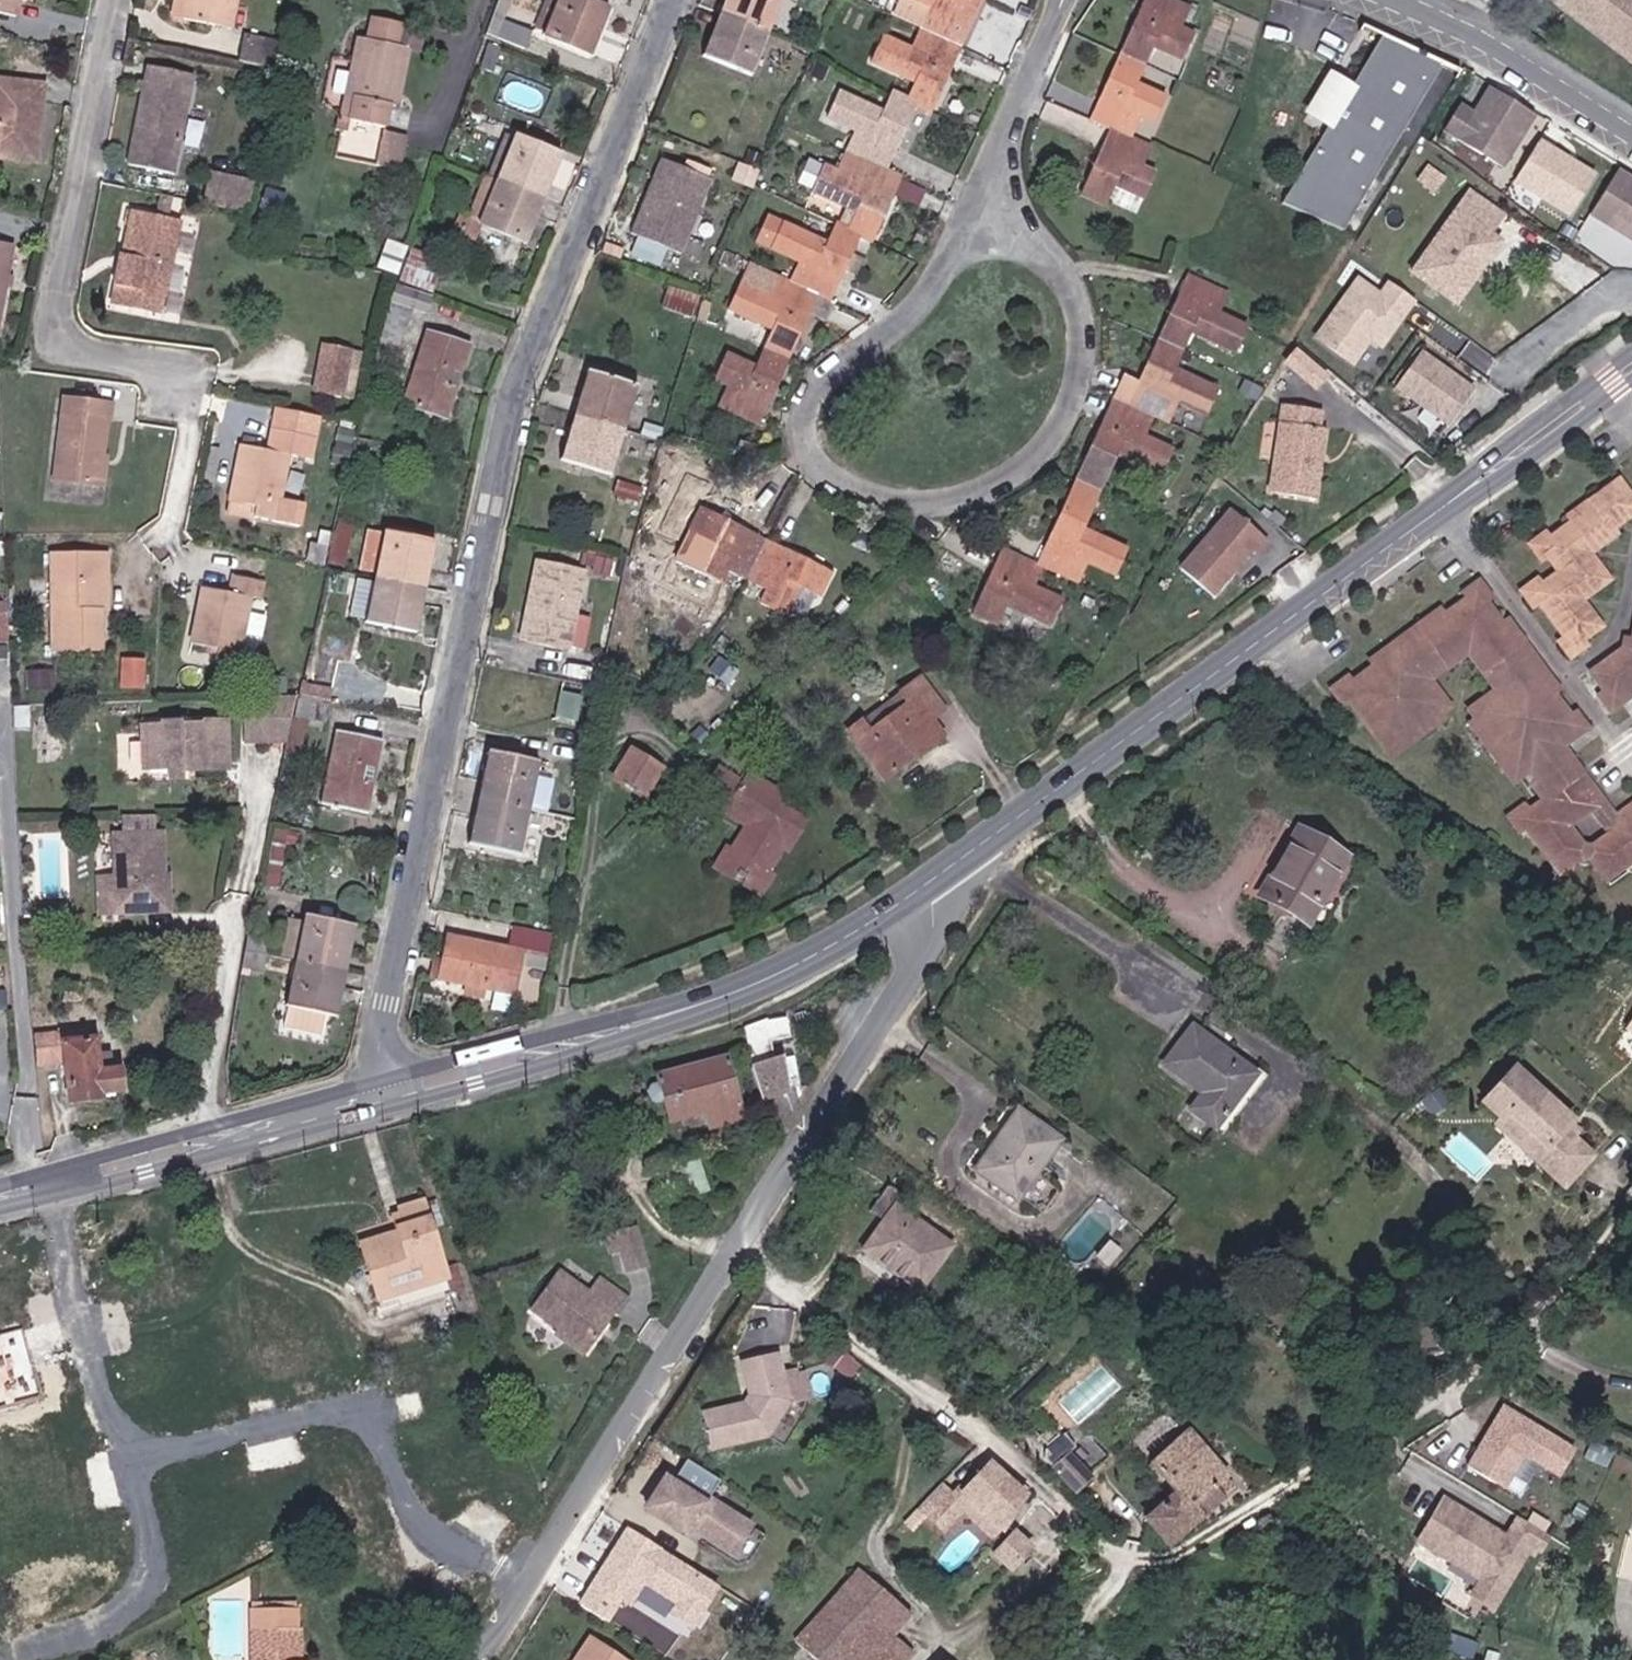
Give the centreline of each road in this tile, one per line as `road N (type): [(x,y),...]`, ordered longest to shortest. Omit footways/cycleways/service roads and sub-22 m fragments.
road 1 (residential): [(674,0),(515,388),(367,1099)]
road 2 (residential): [(1631,1241),(1509,1370),(1167,1560),(1108,1542),(1060,1495),(732,1251)]
road 3 (secondary): [(961,877),(1631,373)]
road 4 (residential): [(979,204),(908,311),(799,405),(797,437),(827,483),(886,505),(941,508),(981,500),(1018,477),(1070,419),(1083,353),(1078,298),(1061,269)]
road 5 (residential): [(116,0),(60,354),(204,379),(174,535)]
road 6 (secondary): [(367,1099),(771,981),(961,877)]
road 7 (unclassified): [(732,1251),(490,1659)]
road 8 (unclassified): [(961,877),(732,1251)]
road 9 (secondary): [(0,1197),(367,1099)]
road 10 (unclassified): [(1383,0),(1473,38),(1631,136)]
road 11 (residential): [(1056,0),(979,204)]

